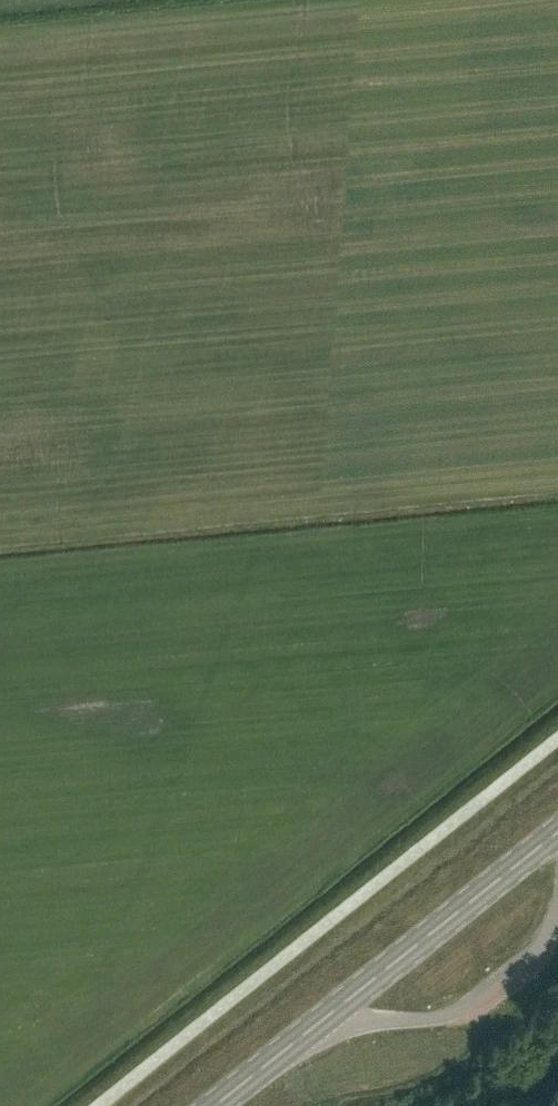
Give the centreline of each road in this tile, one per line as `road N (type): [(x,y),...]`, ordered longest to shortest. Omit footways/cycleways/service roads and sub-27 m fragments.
road 1 (primary): [(213,1105),(557,828)]

